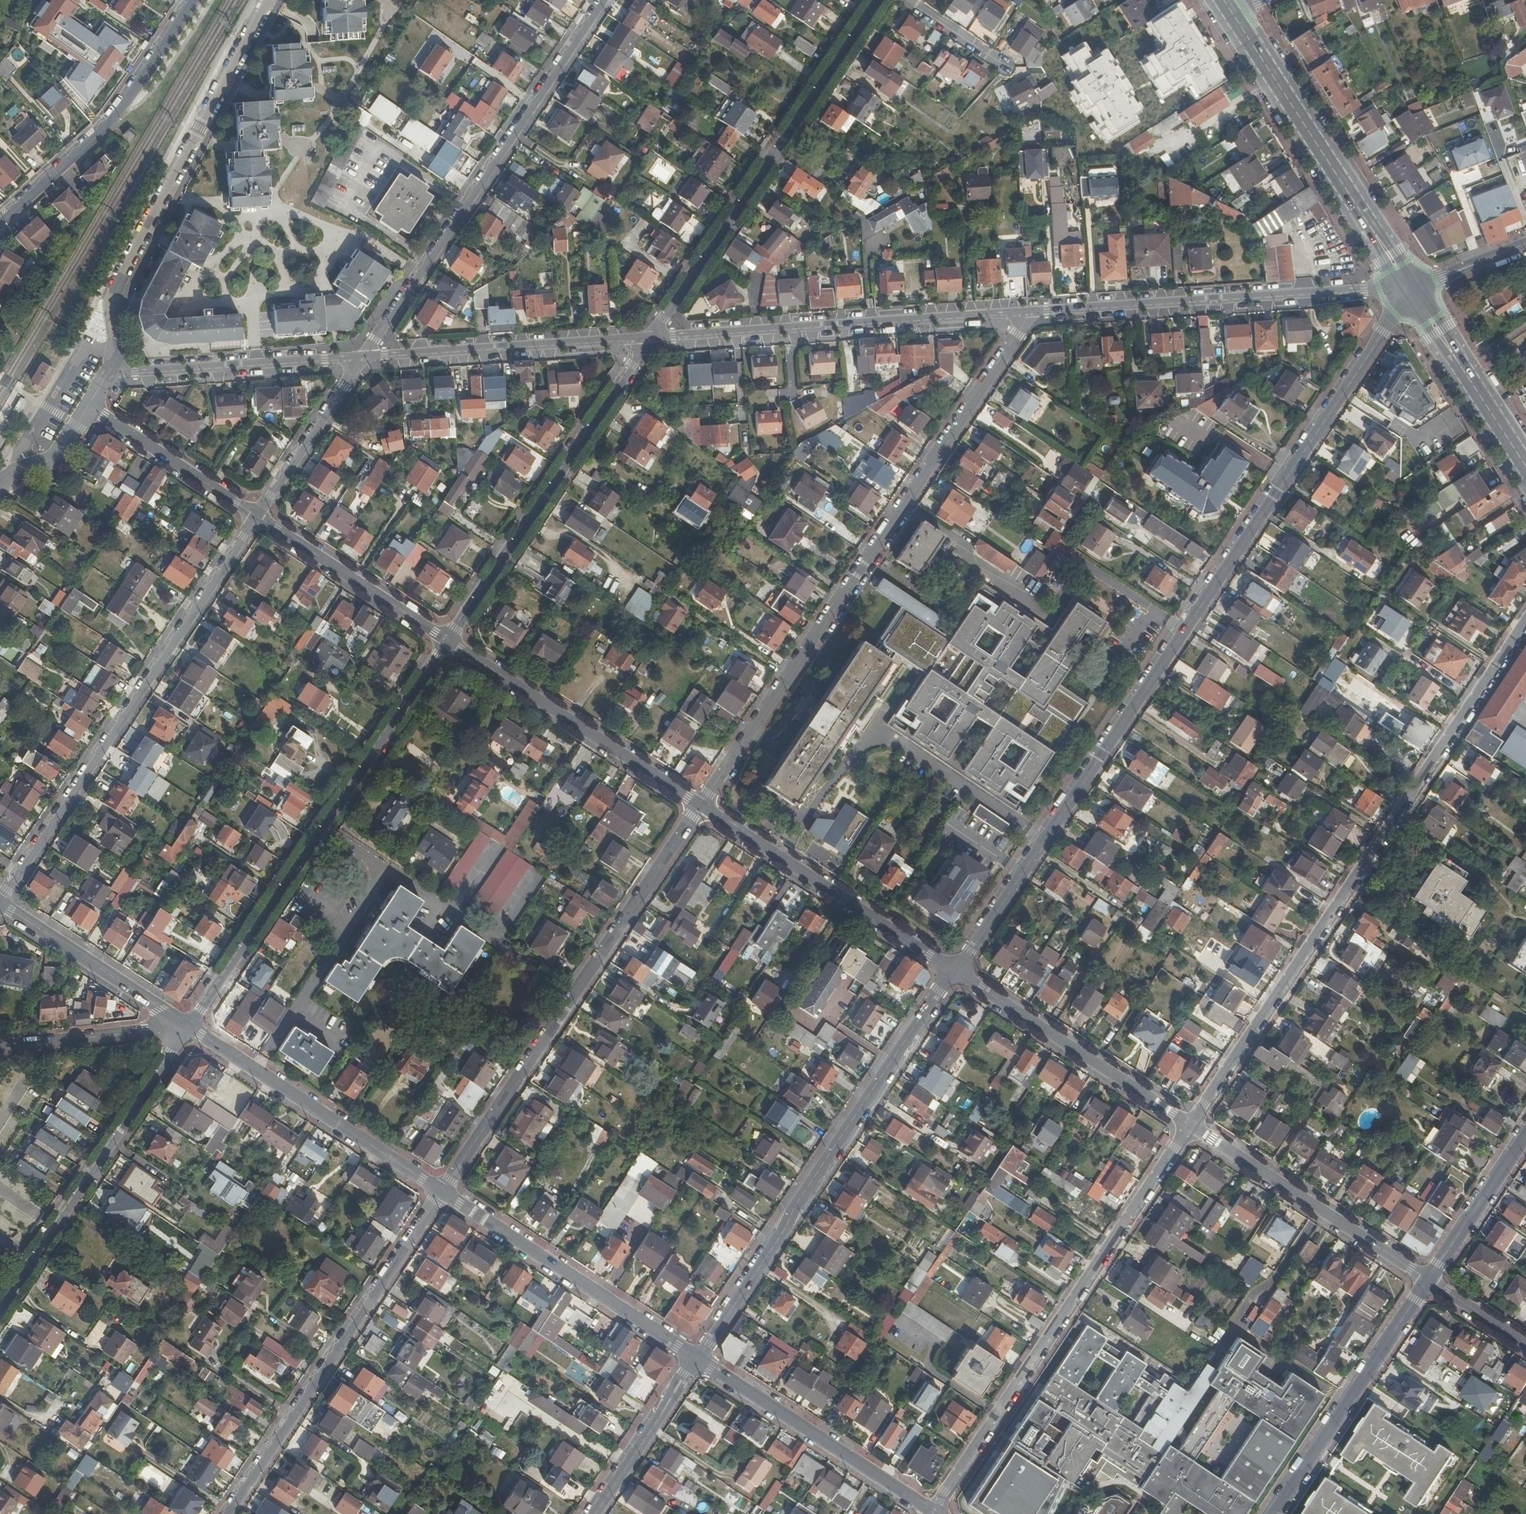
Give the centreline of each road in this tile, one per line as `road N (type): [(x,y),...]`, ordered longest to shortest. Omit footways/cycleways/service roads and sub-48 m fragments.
road 1 (residential): [(957,973),(1383,331),(1399,289)]
road 2 (residential): [(1192,1125),(1525,622)]
road 3 (residential): [(701,805),(1031,312)]
road 4 (residential): [(934,1512),(1192,1125)]
road 5 (residential): [(190,1027),(448,640)]
road 6 (residential): [(443,1192),(701,805)]
road 7 (residential): [(699,1359),(957,973)]
road 8 (residential): [(256,517),(0,902)]
road 9 (residential): [(605,0),(365,357)]
road 10 (residential): [(107,375),(115,353),(112,288),(271,0)]
road 11 (residential): [(650,339),(874,0)]
road 12 (residential): [(227,1513),(443,1192)]
road 13 (residential): [(1031,312),(650,339)]
road 14 (residential): [(1399,289),(1031,312)]
road 15 (residential): [(448,640),(650,339)]
road 16 (primary): [(1212,0),(1399,289)]
road 17 (residential): [(0,1309),(190,1027)]
road 18 (primary): [(1417,284),(1235,8)]
road 19 (residential): [(701,805),(957,973)]
road 20 (residential): [(699,1359),(443,1192)]
road 21 (residential): [(448,640),(701,805)]
road 22 (residential): [(443,1192),(190,1027)]
road 23 (residential): [(0,224),(98,135),(192,0)]
road 24 (residential): [(650,339),(365,357)]
road 25 (residential): [(1192,1125),(1429,1280)]
road 26 (residential): [(934,1512),(699,1359)]
road 27 (residential): [(957,973),(1192,1125)]
road 28 (residential): [(1429,1280),(1275,1513)]
road 29 (residential): [(393,8),(331,118),(299,146),(276,189),(276,210),(241,218)]
road 30 (residential): [(365,357),(107,375)]
road 31 (primary): [(1399,289),(1525,482)]
road 32 (residential): [(256,517),(448,640)]
road 33 (residential): [(190,1027),(0,904)]
road 34 (residential): [(88,406),(256,517)]
road 35 (primary): [(1525,447),(1417,284)]
road 36 (residential): [(365,357),(256,517)]
road 37 (residential): [(0,1048),(190,1027)]
road 38 (residential): [(595,1513),(699,1359)]
road 39 (residential): [(1525,1133),(1429,1280)]
road 40 (residential): [(0,485),(58,454),(88,406)]
road 41 (residential): [(904,0),(1006,67)]

